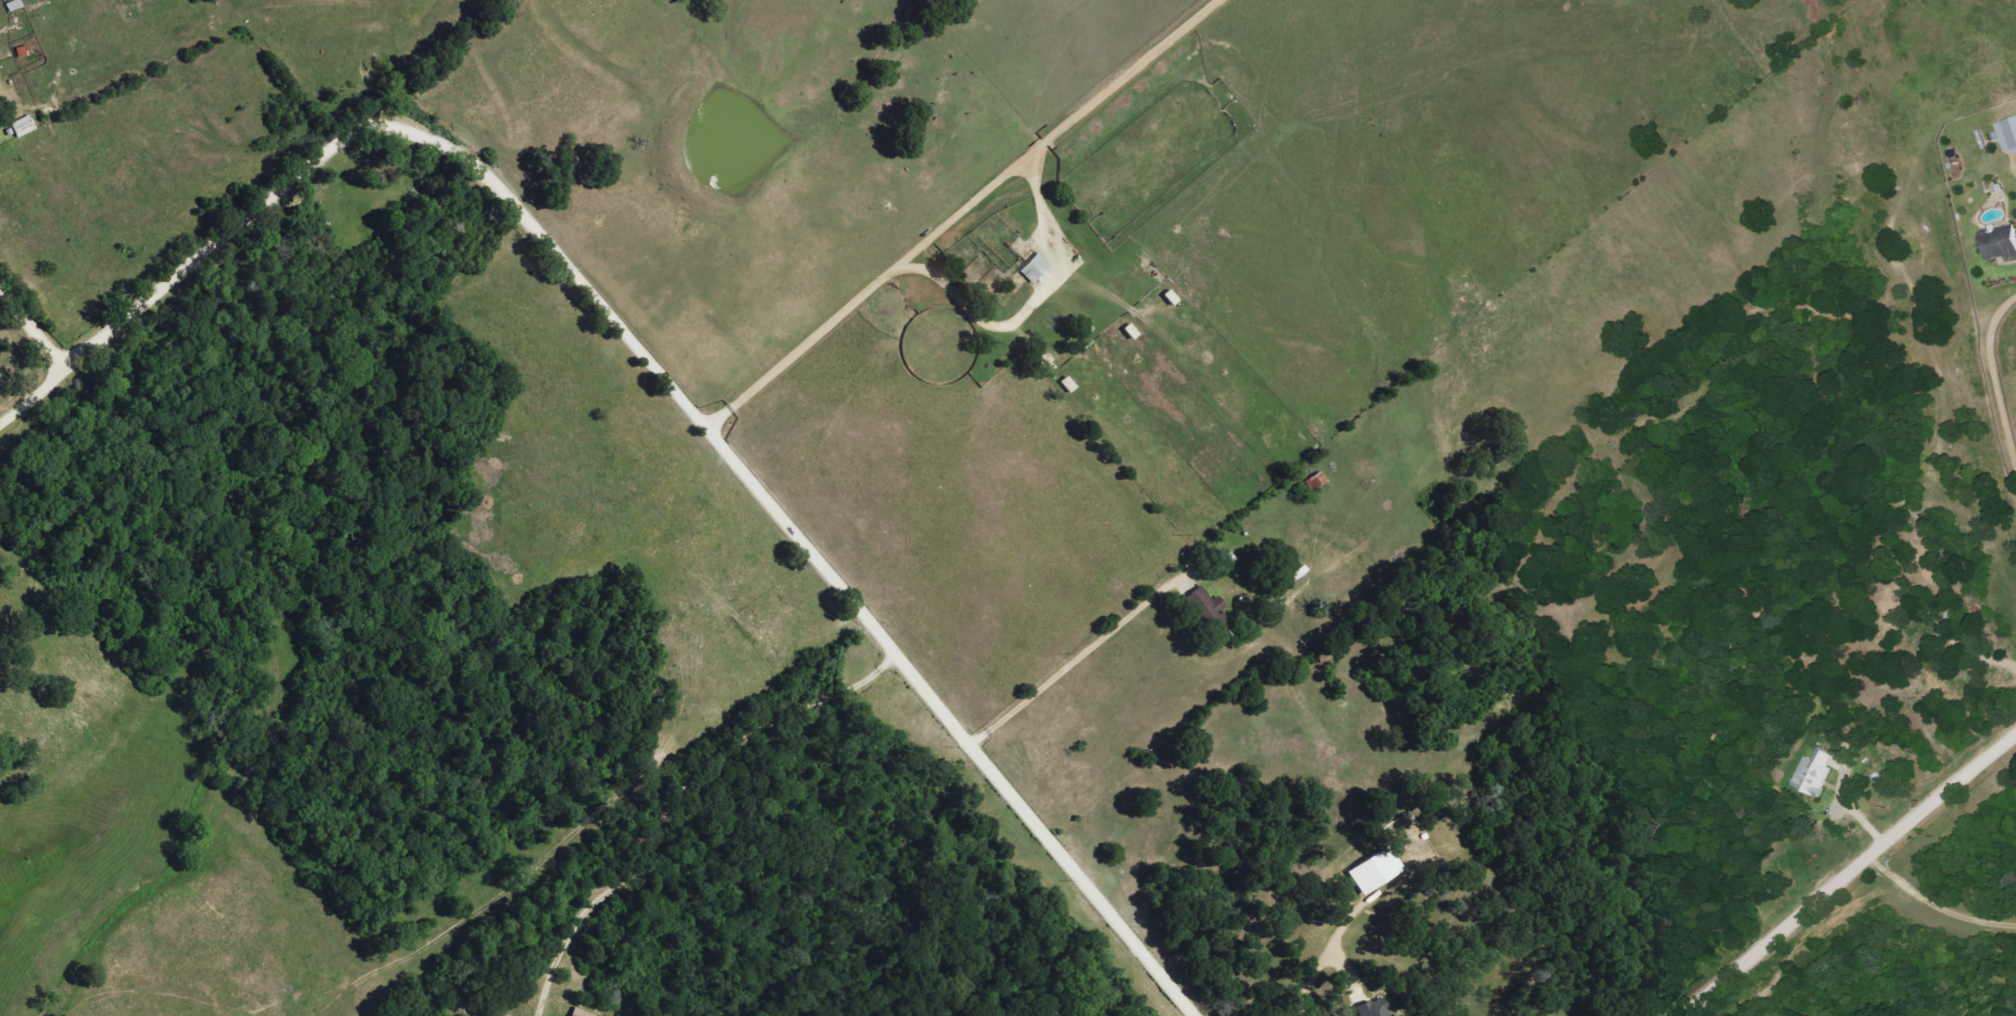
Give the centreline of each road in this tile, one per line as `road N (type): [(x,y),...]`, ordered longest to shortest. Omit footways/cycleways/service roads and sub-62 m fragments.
road 1 (residential): [(1196,1015),(539,222),(453,146),(412,129),(360,129),(70,367)]
road 2 (residential): [(2015,740),(1677,1015)]

